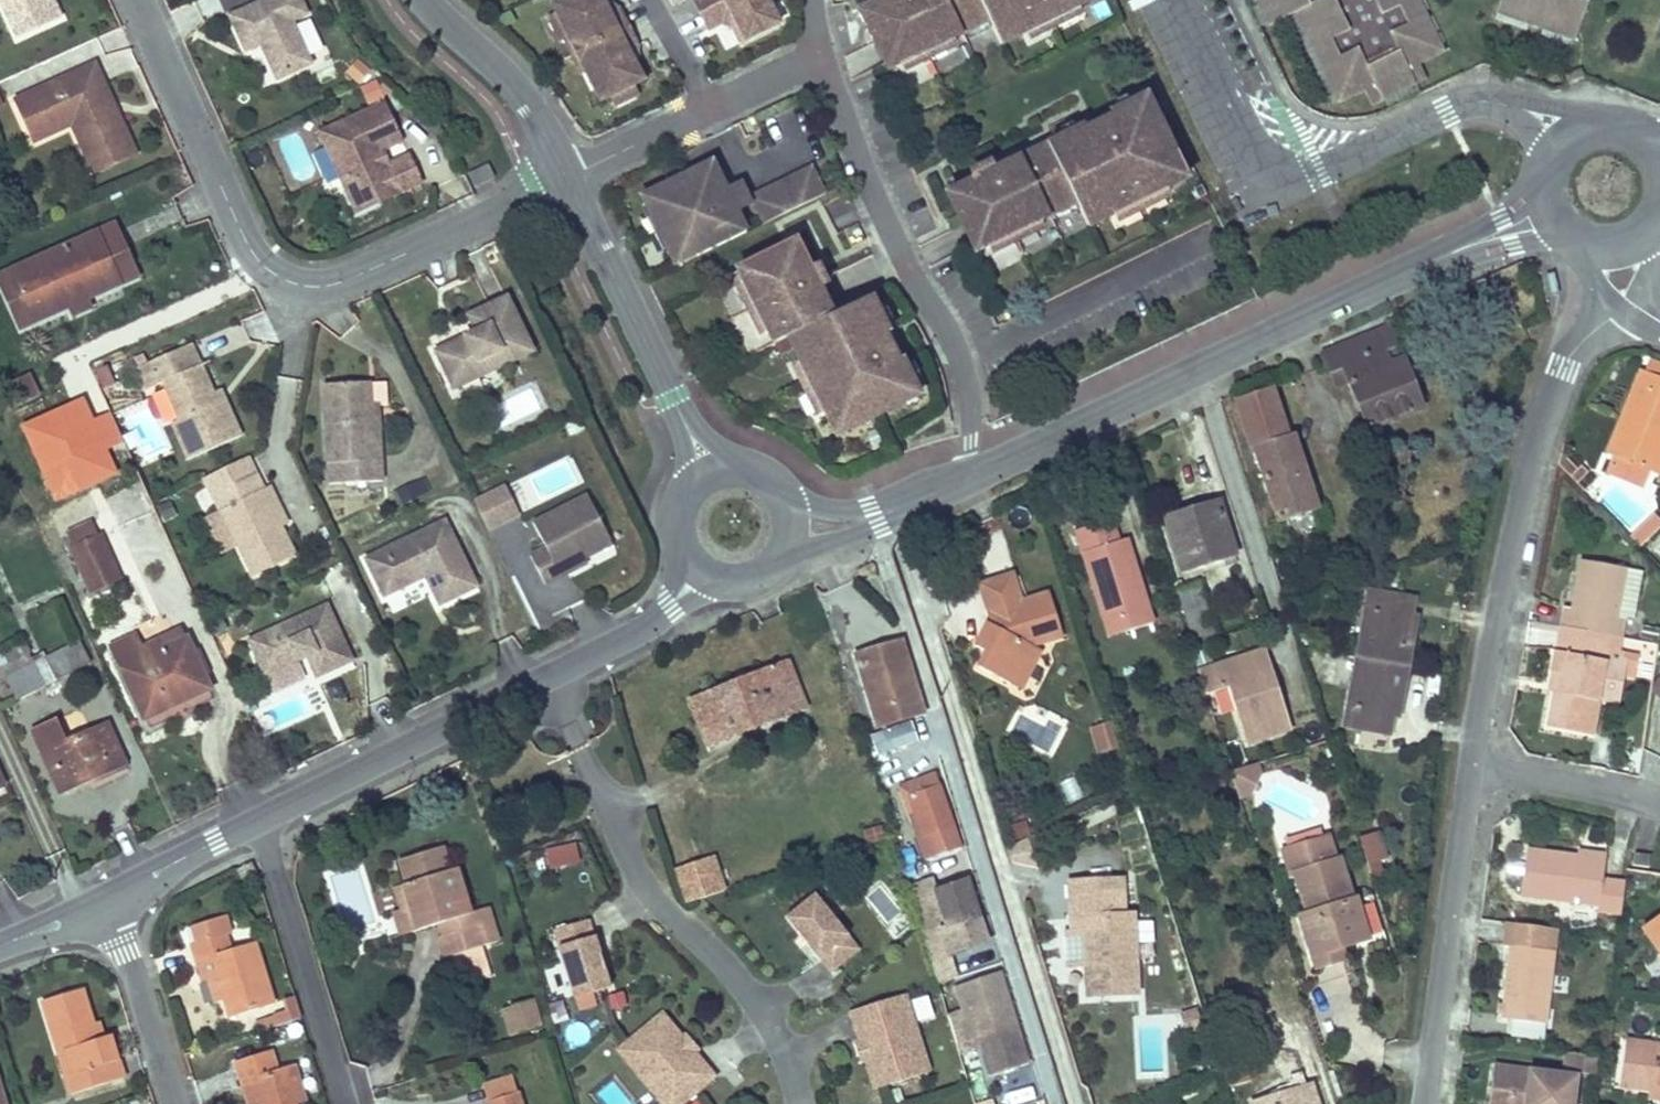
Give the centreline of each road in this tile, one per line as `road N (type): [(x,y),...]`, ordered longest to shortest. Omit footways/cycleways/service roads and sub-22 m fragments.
road 1 (residential): [(565,179),(327,286),(276,277),(243,238),(134,0)]
road 2 (unclassified): [(547,687),(265,819),(109,905),(0,946)]
road 3 (unclassified): [(1466,248),(960,482)]
road 4 (unclassified): [(1473,758),(1520,475),(1559,372),(1630,302)]
road 5 (residential): [(821,58),(870,197),(962,362),(970,415),(960,482)]
road 6 (unclassified): [(1421,1103),(1473,758)]
road 7 (unclassified): [(565,179),(709,470)]
road 8 (unclassified): [(427,0),(530,108),(565,179)]
road 9 (unclassified): [(701,572),(670,606),(547,687)]
road 10 (residential): [(1659,800),(1473,758)]
road 11 (unclassified): [(960,482),(877,518),(797,523)]
road 12 (residential): [(708,110),(565,179)]
road 13 (unclassified): [(1659,165),(1648,147),(1611,128),(1570,139),(1547,171)]
road 14 (unclassified): [(701,572),(718,581),(758,580),(792,547),(797,523)]
road 15 (residential): [(821,58),(708,110)]
road 16 (residential): [(708,110),(650,0)]
road 17 (unclassified): [(797,523),(793,503),(768,472),(749,465),(709,470)]
road 18 (unclassified): [(709,470),(679,507),(677,531),(701,572)]

